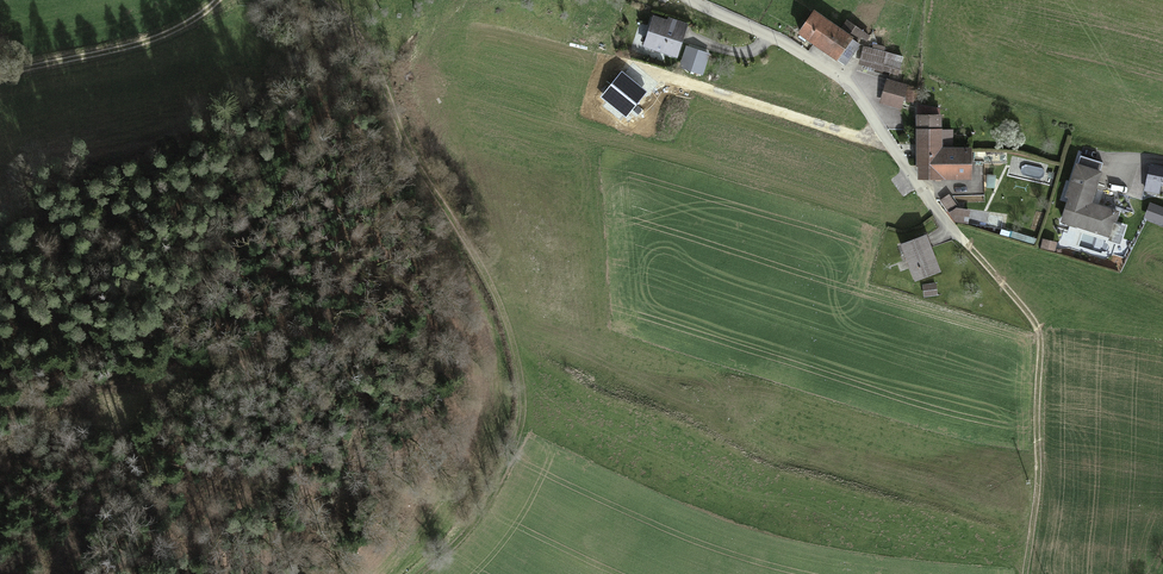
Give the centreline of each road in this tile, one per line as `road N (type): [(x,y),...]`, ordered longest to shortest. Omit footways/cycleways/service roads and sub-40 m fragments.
road 1 (track): [(327,0),(369,50),(424,176),(503,308),(519,360),(522,415),(496,491),(419,573)]
road 2 (residential): [(692,0),(843,80),(965,242)]
road 3 (track): [(965,242),(1034,320),(1040,339),(1025,573)]
road 4 (track): [(218,0),(158,38),(0,74)]
road 5 (track): [(0,403),(130,397)]

